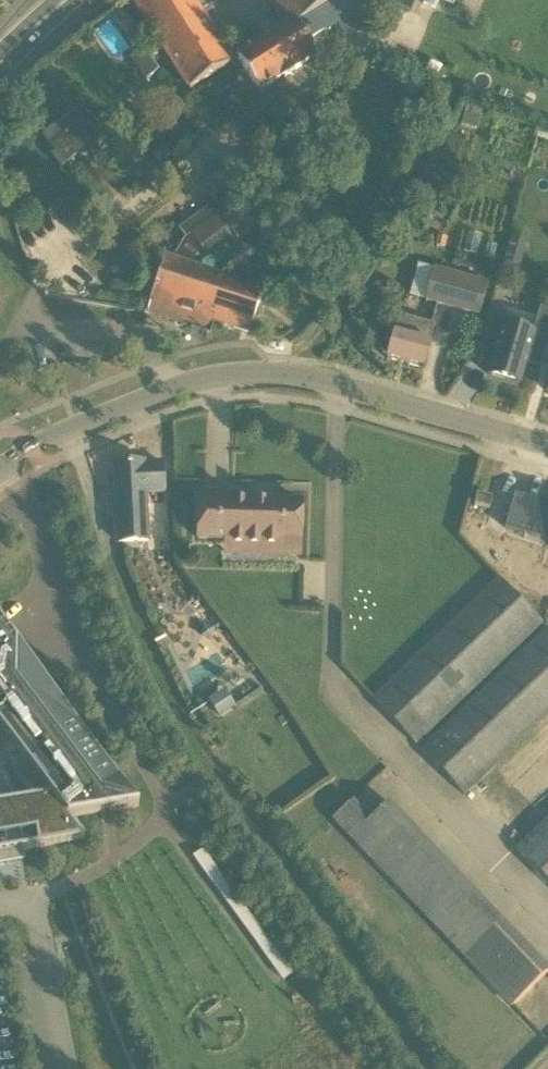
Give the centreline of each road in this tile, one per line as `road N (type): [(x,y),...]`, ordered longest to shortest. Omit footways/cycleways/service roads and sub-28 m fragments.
road 1 (track): [(425,1068),(181,719),(115,572),(79,452)]
road 2 (unclassified): [(547,445),(337,384),(281,372),(228,372),(68,431),(0,470)]

